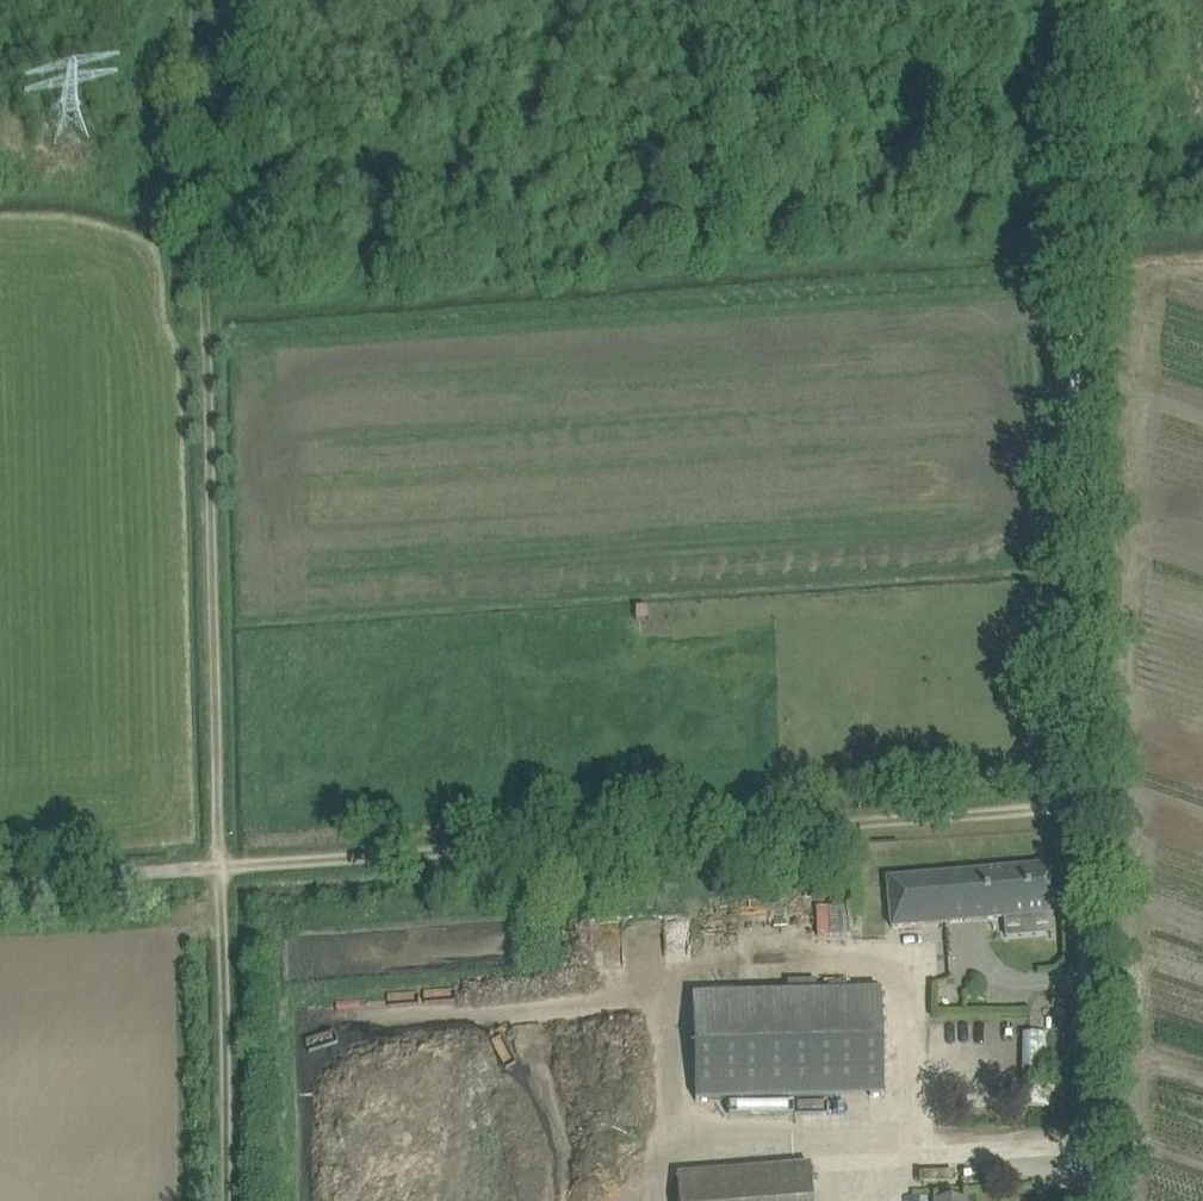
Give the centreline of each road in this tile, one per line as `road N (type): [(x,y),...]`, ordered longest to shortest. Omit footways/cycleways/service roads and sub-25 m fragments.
road 1 (track): [(223,1200),(198,0)]
road 2 (track): [(0,884),(1090,813)]
road 3 (track): [(1078,272),(207,341)]
road 4 (track): [(1072,0),(1090,813)]
road 5 (track): [(1090,813),(1095,1090)]

